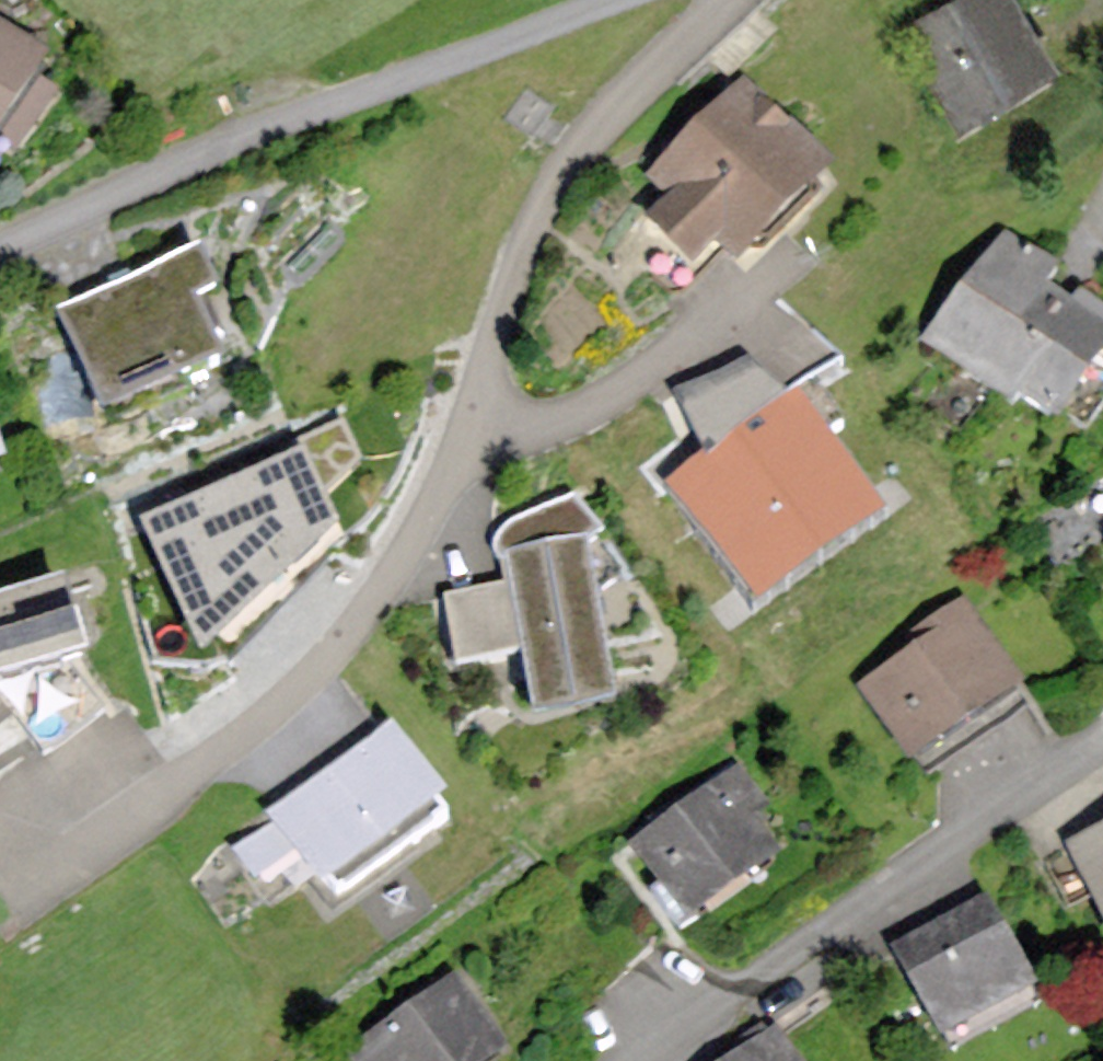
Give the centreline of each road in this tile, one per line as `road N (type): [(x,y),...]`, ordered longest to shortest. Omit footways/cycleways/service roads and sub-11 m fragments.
road 1 (residential): [(726,0),(552,175),(415,540),(289,696),(27,889)]
road 2 (unclassified): [(621,0),(309,114),(0,243)]
road 3 (residential): [(1102,749),(630,1060)]

